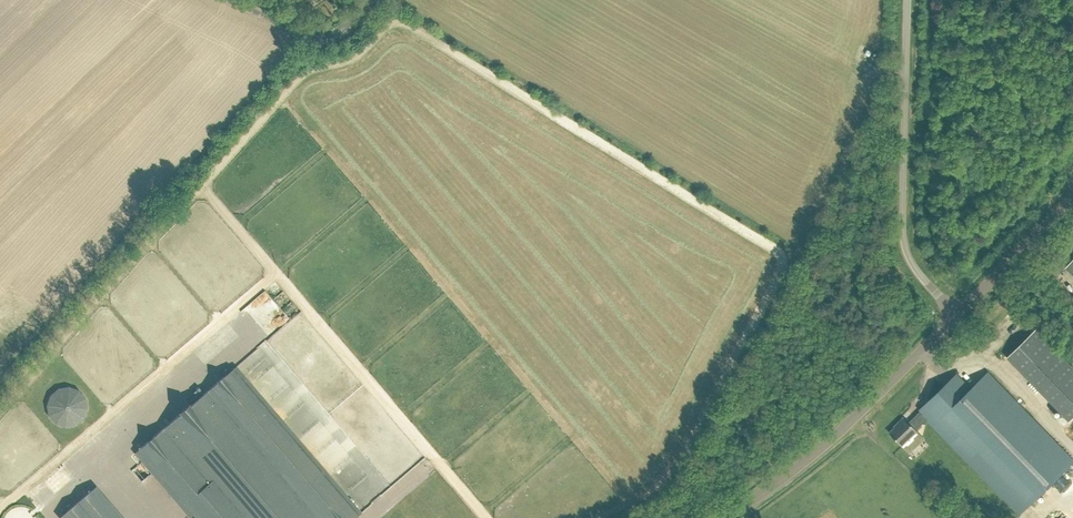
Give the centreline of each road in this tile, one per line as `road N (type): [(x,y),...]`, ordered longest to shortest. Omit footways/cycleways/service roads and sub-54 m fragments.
road 1 (unclassified): [(957,314),(915,269),(903,238),(907,0)]
road 2 (unclassified): [(721,517),(815,453),(957,314)]
road 3 (unclassified): [(957,314),(1072,198)]

